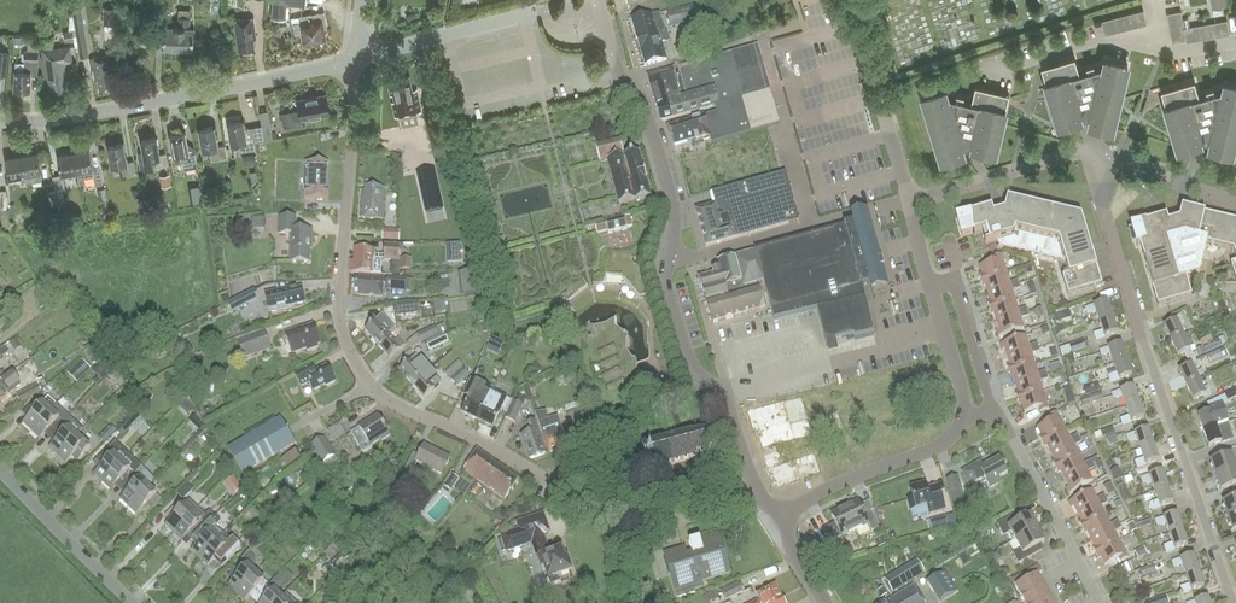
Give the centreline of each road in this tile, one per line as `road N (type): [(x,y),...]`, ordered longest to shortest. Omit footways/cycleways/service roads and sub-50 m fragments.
road 1 (residential): [(757,494),(695,516),(645,520),(576,496),(394,403),(367,380),(339,310),(356,61)]
road 2 (tertiary): [(757,494),(726,400),(689,359),(669,299),(674,209),(652,130),(616,68),(597,5)]
road 3 (residential): [(1234,602),(1104,208),(1119,162)]
road 4 (tertiary): [(0,126),(356,61)]
road 5 (tertiary): [(356,61),(597,5)]
road 6 (residential): [(775,522),(847,480),(946,444),(966,411)]
road 7 (residential): [(1119,162),(1079,150),(910,200)]
road 8 (residential): [(910,200),(851,0)]
road 9 (unclassified): [(134,602),(0,469)]
road 10 (residential): [(1081,564),(992,405)]
road 11 (residential): [(992,405),(955,286),(927,283)]
road 12 (residential): [(966,411),(927,283)]
road 13 (residential): [(1235,201),(1119,162)]

